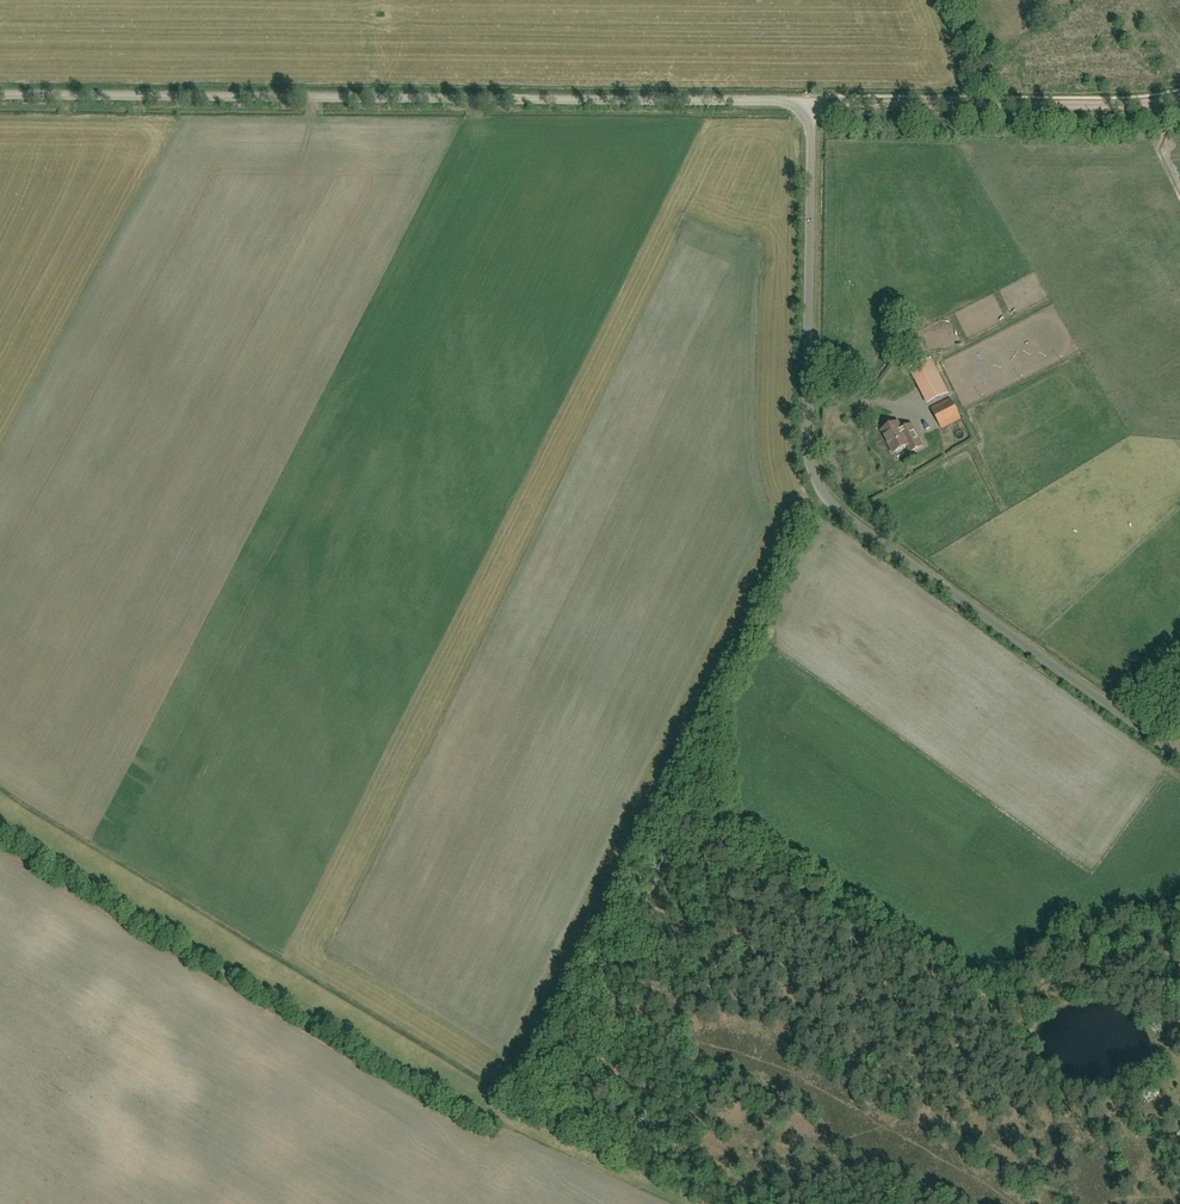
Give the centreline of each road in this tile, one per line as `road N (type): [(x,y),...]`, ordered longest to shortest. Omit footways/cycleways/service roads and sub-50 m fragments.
road 1 (unclassified): [(1179,748),(838,508),(823,487),(812,469),(807,381),(812,122),(805,106),(0,94)]
road 2 (track): [(1179,96),(1085,106),(805,106)]

